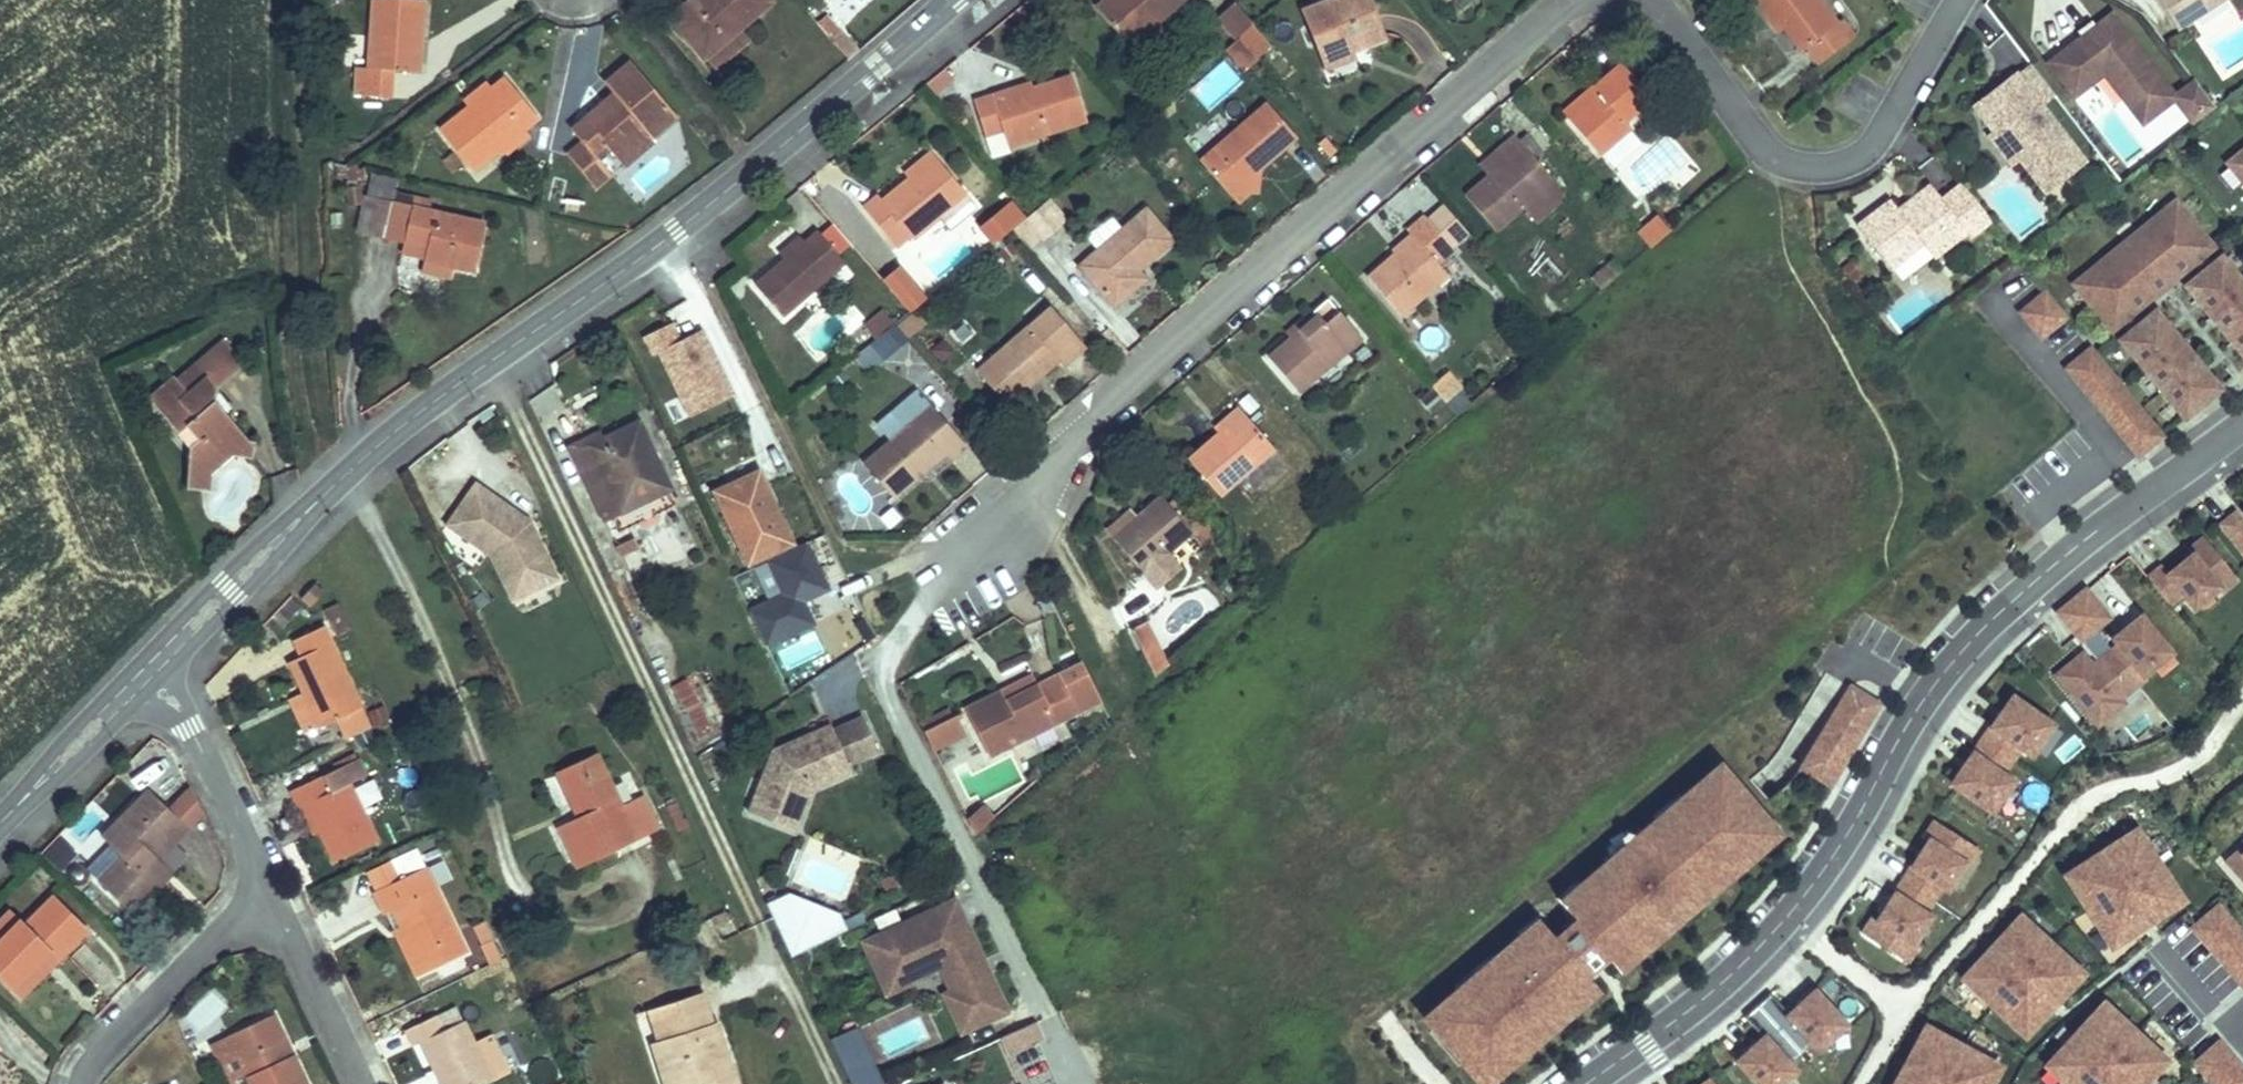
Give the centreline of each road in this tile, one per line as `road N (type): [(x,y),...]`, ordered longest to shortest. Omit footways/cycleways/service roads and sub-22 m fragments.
road 1 (residential): [(952,0),(677,229),(411,420),(149,671)]
road 2 (residential): [(1608,1083),(1814,918),(1937,683),(1981,630),(2091,536),(2242,424)]
road 3 (residential): [(1579,0),(1118,393),(983,549)]
road 4 (residential): [(1655,0),(1765,147),(1803,166),(1847,160),(1877,141),(1953,0)]
road 5 (residential): [(267,885),(80,1083)]
road 6 (residential): [(267,885),(192,727),(149,671)]
road 7 (residential): [(363,1083),(267,885)]
road 8 (residential): [(149,671),(0,826)]

